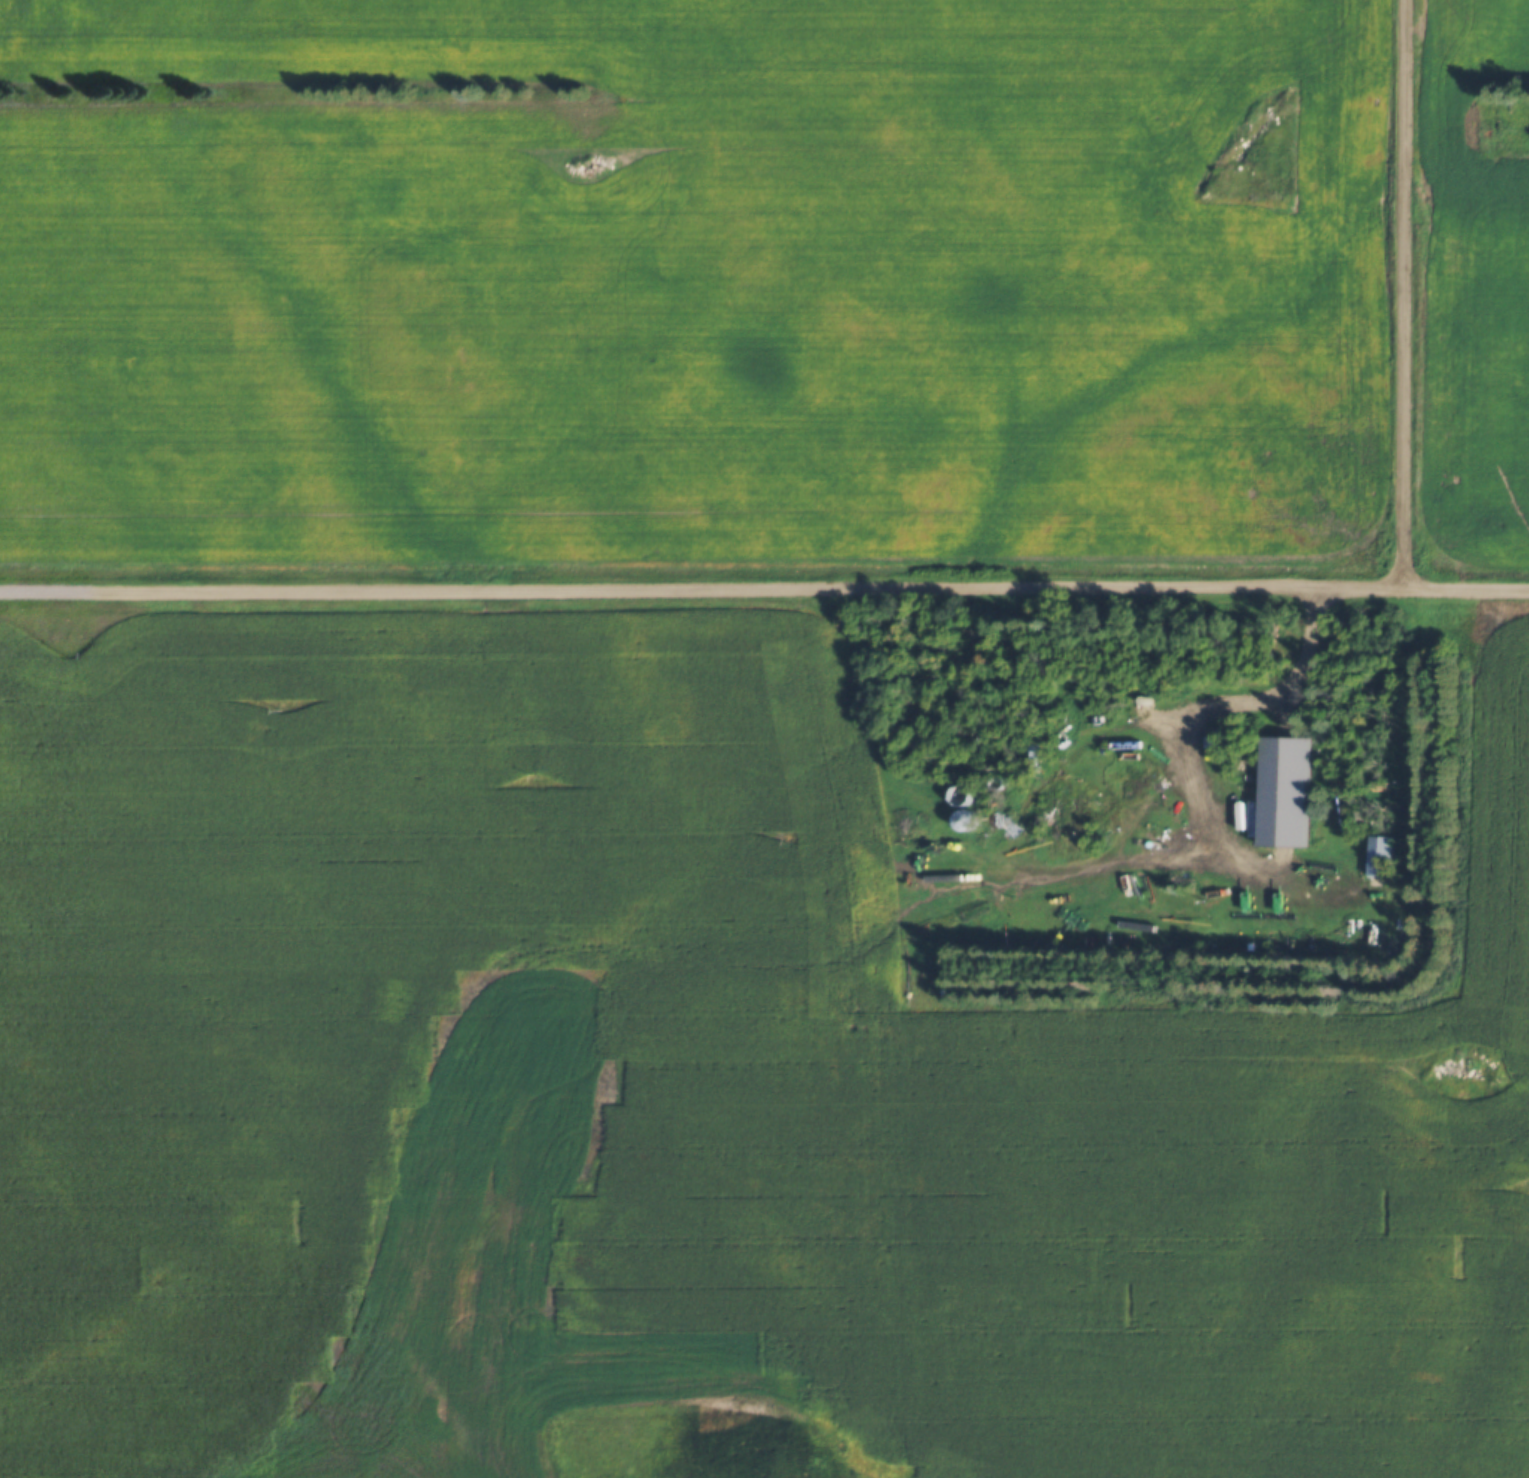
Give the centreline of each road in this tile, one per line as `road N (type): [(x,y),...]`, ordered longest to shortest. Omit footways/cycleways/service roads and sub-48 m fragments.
road 1 (residential): [(0,587),(1528,587)]
road 2 (track): [(900,1477),(890,931),(846,585)]
road 3 (residential): [(1406,586),(1406,0)]

